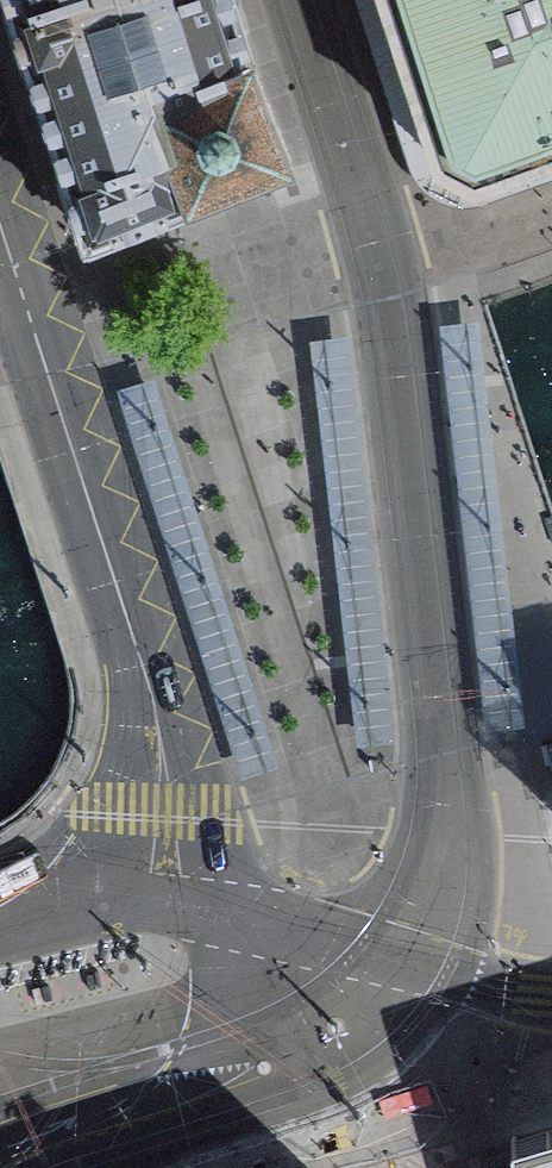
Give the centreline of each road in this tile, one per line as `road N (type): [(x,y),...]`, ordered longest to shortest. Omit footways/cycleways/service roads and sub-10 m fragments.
road 1 (residential): [(441,731),(384,275),(300,0)]
road 2 (residential): [(0,228),(137,650),(168,783),(180,898)]
road 3 (residential): [(0,1128),(136,1081),(174,1063),(205,1034),(221,993),(218,952),(180,898)]
road 4 (residential): [(441,731),(442,834),(424,902),(392,958)]
road 5 (residential): [(392,958),(180,898)]
road 6 (residential): [(180,898),(111,895),(0,908)]
road 7 (residential): [(551,992),(392,958)]

